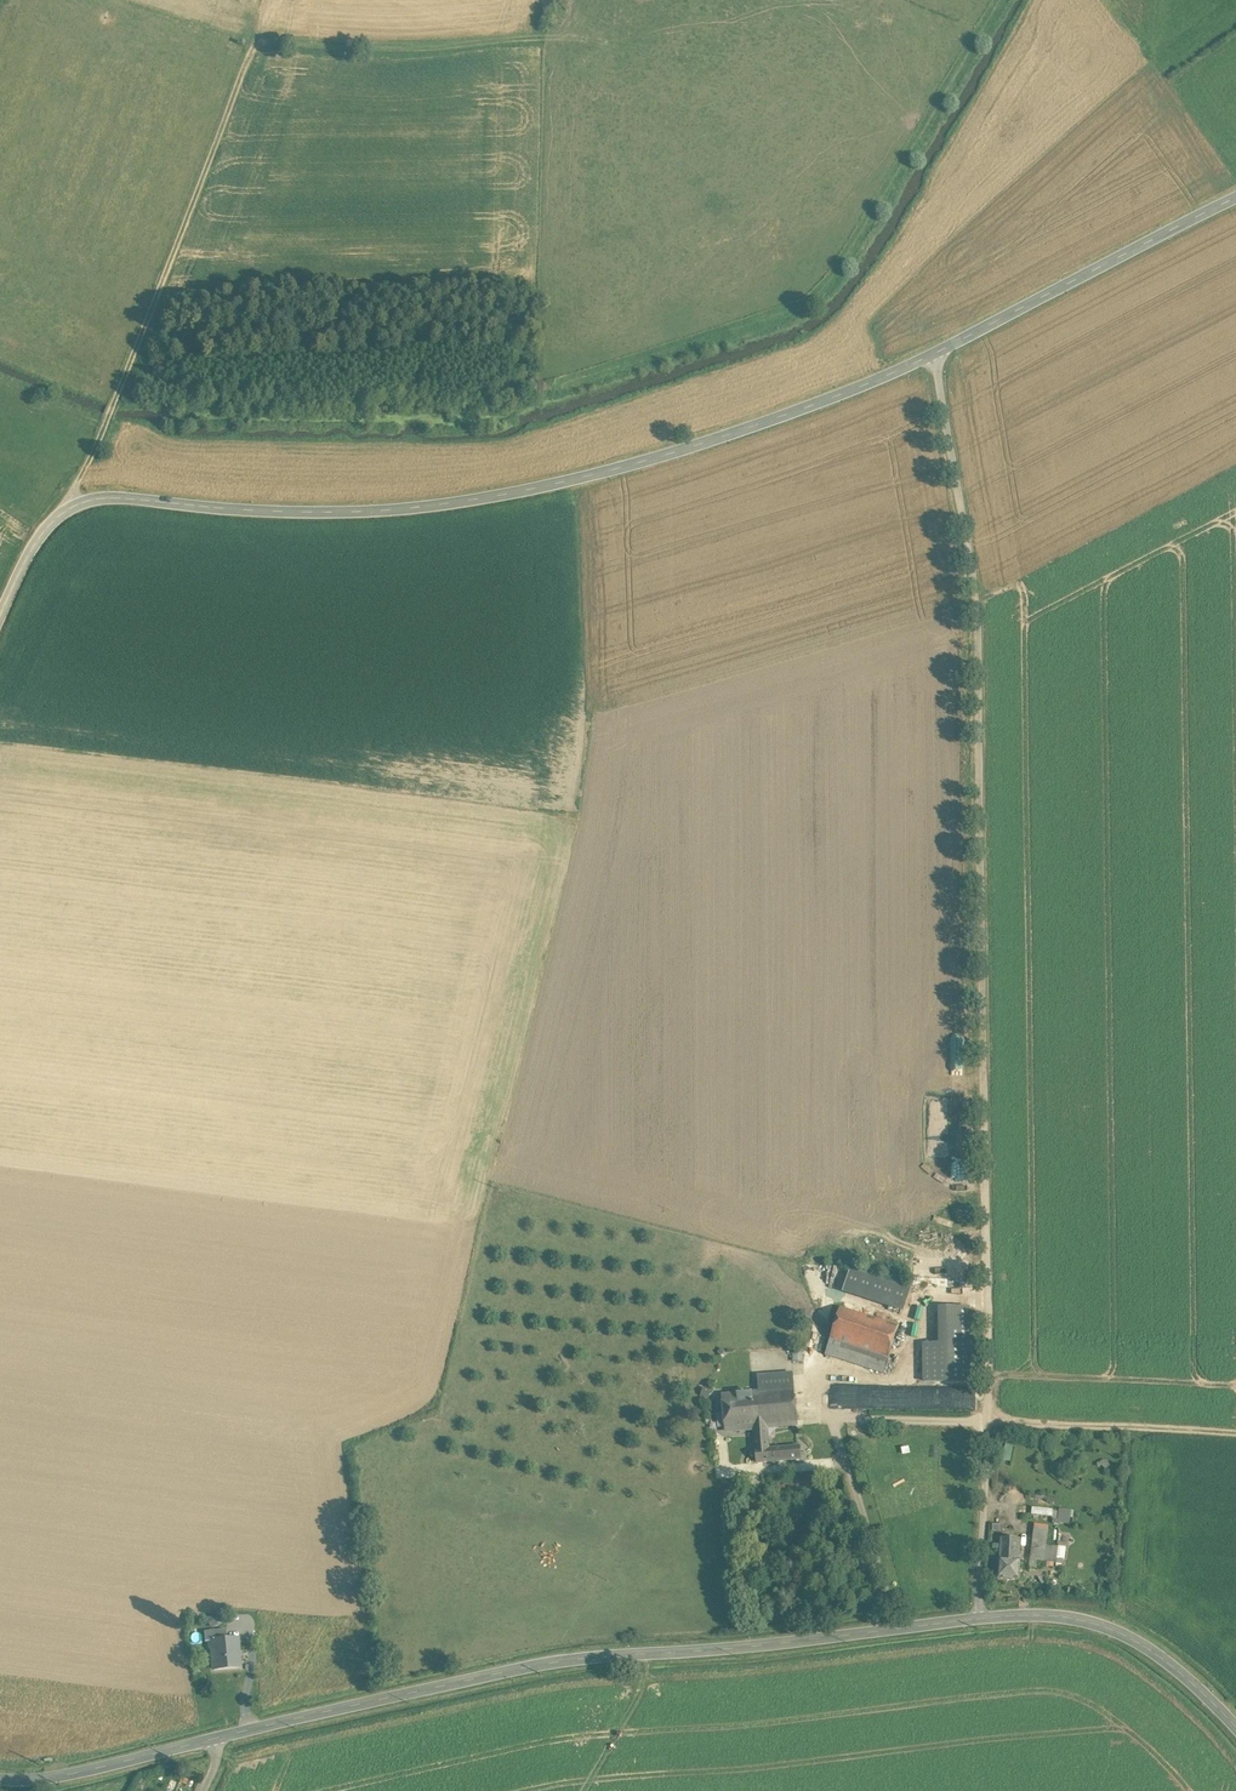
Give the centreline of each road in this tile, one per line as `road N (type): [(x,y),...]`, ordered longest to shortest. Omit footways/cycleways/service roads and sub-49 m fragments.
road 1 (tertiary): [(0,616),(39,537),(80,503),(125,498),(367,511),(499,495),(603,472),(877,380),(1235,198)]
road 2 (track): [(934,354),(976,607),(989,1423),(980,1619)]
road 3 (secondary): [(1235,1727),(1175,1668),(1128,1637),(1068,1618),(1015,1616),(550,1663),(219,1737)]
road 4 (track): [(1235,1434),(840,1416),(891,1630)]
road 5 (track): [(184,231),(253,44),(430,46),(540,37)]
road 6 (track): [(184,231),(65,511)]
road 7 (track): [(987,1302),(930,1301),(902,1380),(821,1380),(819,1404),(837,1428)]
road 8 (secondary): [(219,1737),(79,1772),(0,1780)]
road 9 (track): [(848,1462),(725,1473),(723,1445)]

